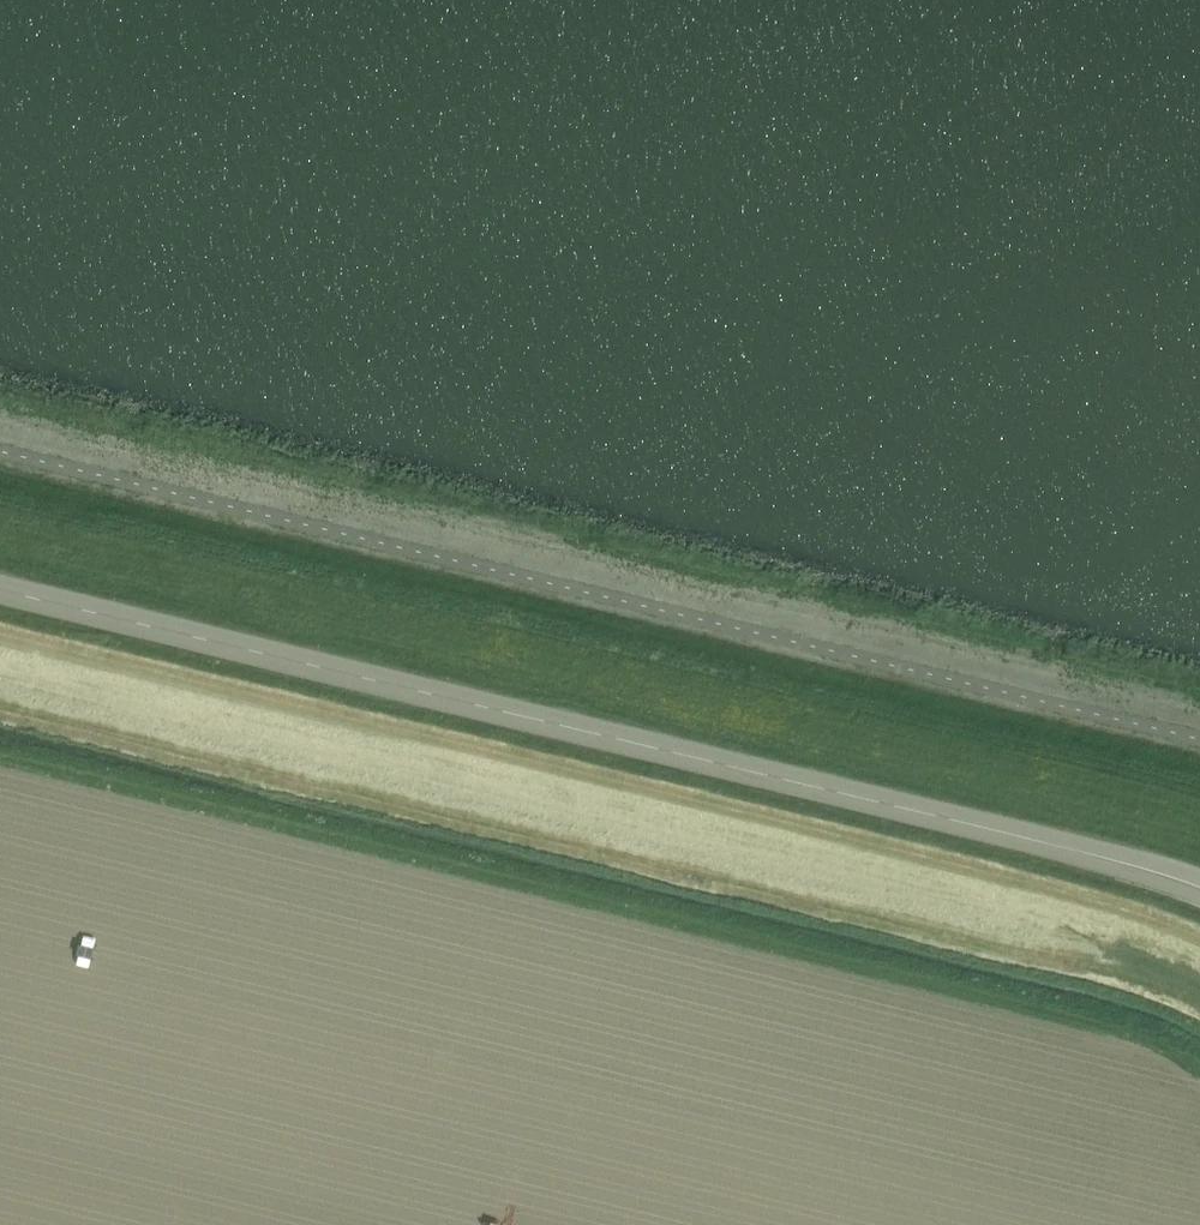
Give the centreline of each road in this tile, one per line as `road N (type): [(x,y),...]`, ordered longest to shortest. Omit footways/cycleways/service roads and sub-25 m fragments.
road 1 (tertiary): [(1199,889),(0,594)]

